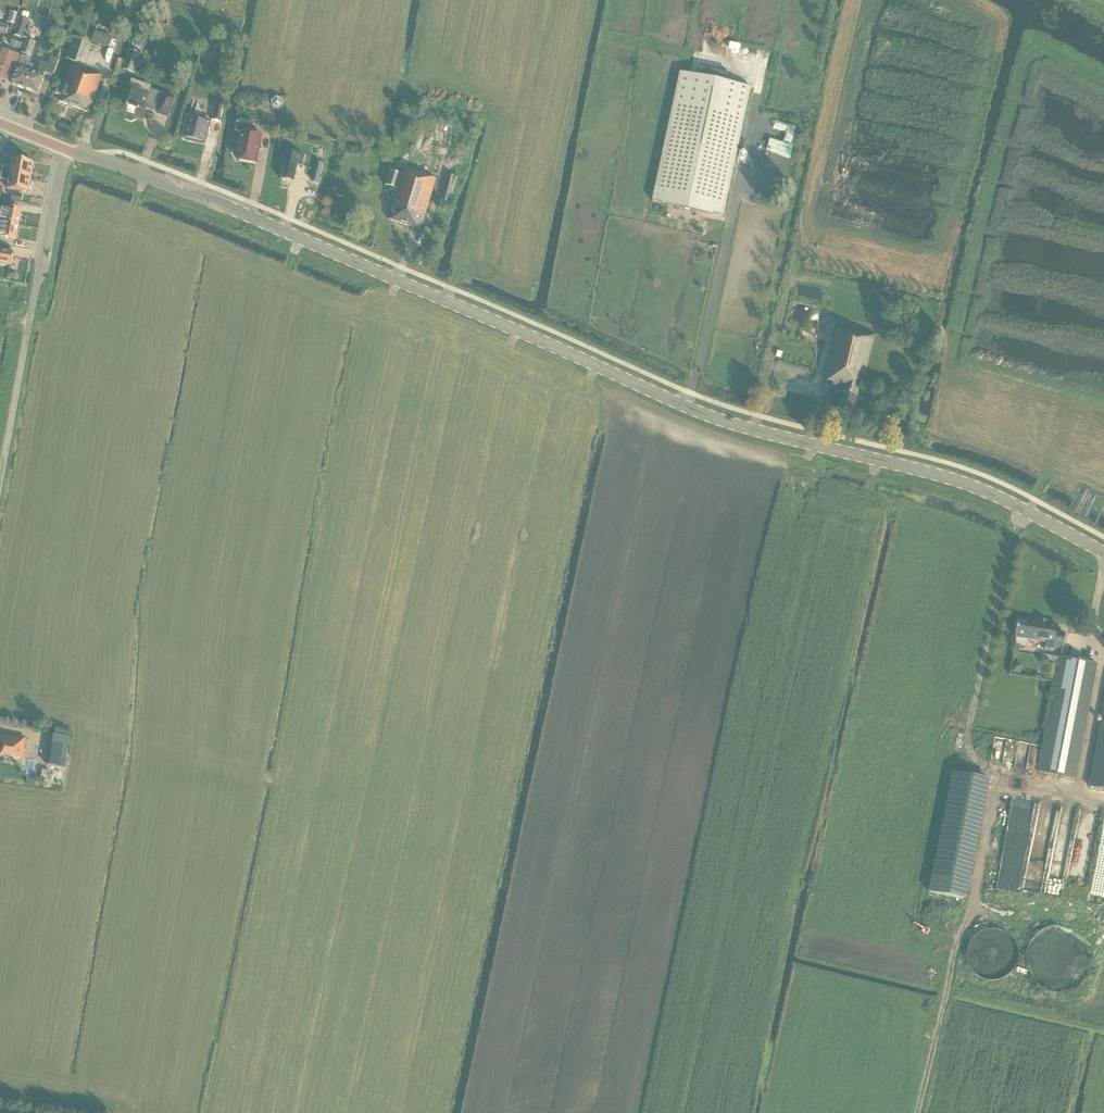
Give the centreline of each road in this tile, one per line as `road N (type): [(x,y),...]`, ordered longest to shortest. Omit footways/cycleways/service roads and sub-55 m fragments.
road 1 (tertiary): [(1103,555),(982,492),(712,416),(212,197),(62,148)]
road 2 (unclassified): [(0,485),(62,148)]

